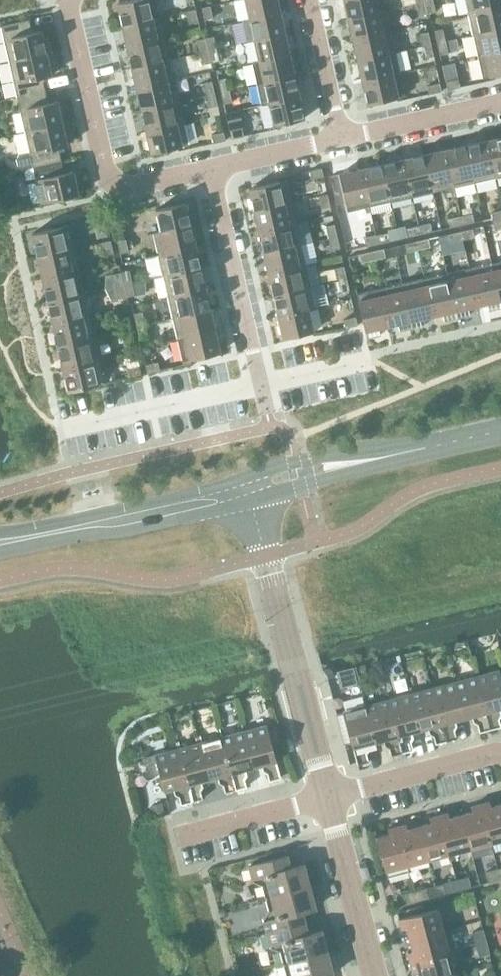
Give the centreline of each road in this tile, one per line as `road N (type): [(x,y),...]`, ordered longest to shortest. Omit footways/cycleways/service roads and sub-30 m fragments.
road 1 (unclassified): [(333,795),(253,491)]
road 2 (residential): [(216,168),(132,188),(115,182),(74,0)]
road 3 (tertiary): [(253,491),(500,435)]
road 4 (tertiary): [(24,538),(253,491)]
road 5 (residential): [(264,384),(216,168)]
road 6 (unclassified): [(382,975),(333,795)]
road 7 (unclassified): [(333,795),(500,761)]
road 8 (residential): [(343,140),(500,103)]
road 9 (unclassified): [(183,834),(333,795)]
road 10 (residential): [(343,140),(311,0)]
road 11 (residential): [(216,168),(343,140)]

